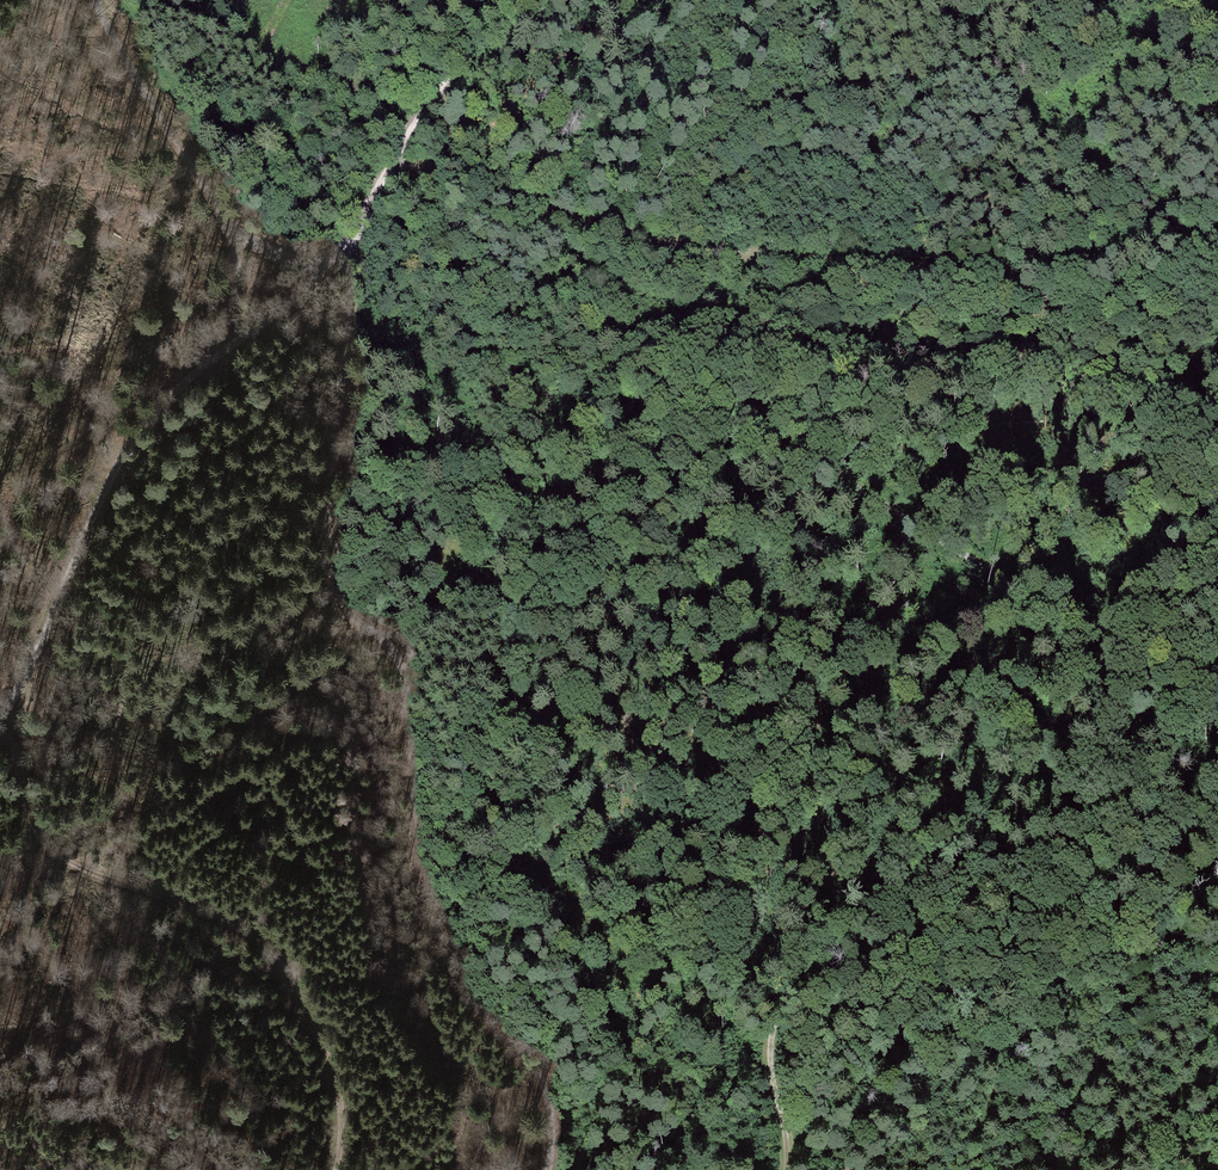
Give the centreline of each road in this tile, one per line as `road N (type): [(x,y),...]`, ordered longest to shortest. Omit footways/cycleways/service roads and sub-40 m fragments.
road 1 (track): [(548,1169),(547,1093),(530,1051),(451,948),(421,872),(406,649),(356,621),(330,568),(349,299),(345,238)]
road 2 (track): [(1217,585),(1145,615),(1097,624),(1048,608),(783,443),(723,428),(682,434),(568,488),(426,620),(406,649)]
road 3 (unclassified): [(0,715),(42,639),(91,505),(131,434),(186,374),(326,265),(503,0)]
road 4 (track): [(387,167),(461,165),(522,202),(686,245),(884,266),(985,270),(1217,235)]
road 5 (track): [(1185,601),(1151,643),(1099,660),(901,608),(773,556),(711,550),(558,575)]
road 6 (track): [(338,1169),(341,1102),(312,1012),(275,959),(231,923),(102,877),(36,833),(7,708)]
road 7 (track): [(763,1067),(776,998),(800,960),(853,915),(1006,885),(1058,886),(1093,892),(1190,943),(1217,943)]
road 8 (track): [(97,0),(220,218),(317,271)]
road 9 (track): [(220,218),(231,252),(228,339)]

